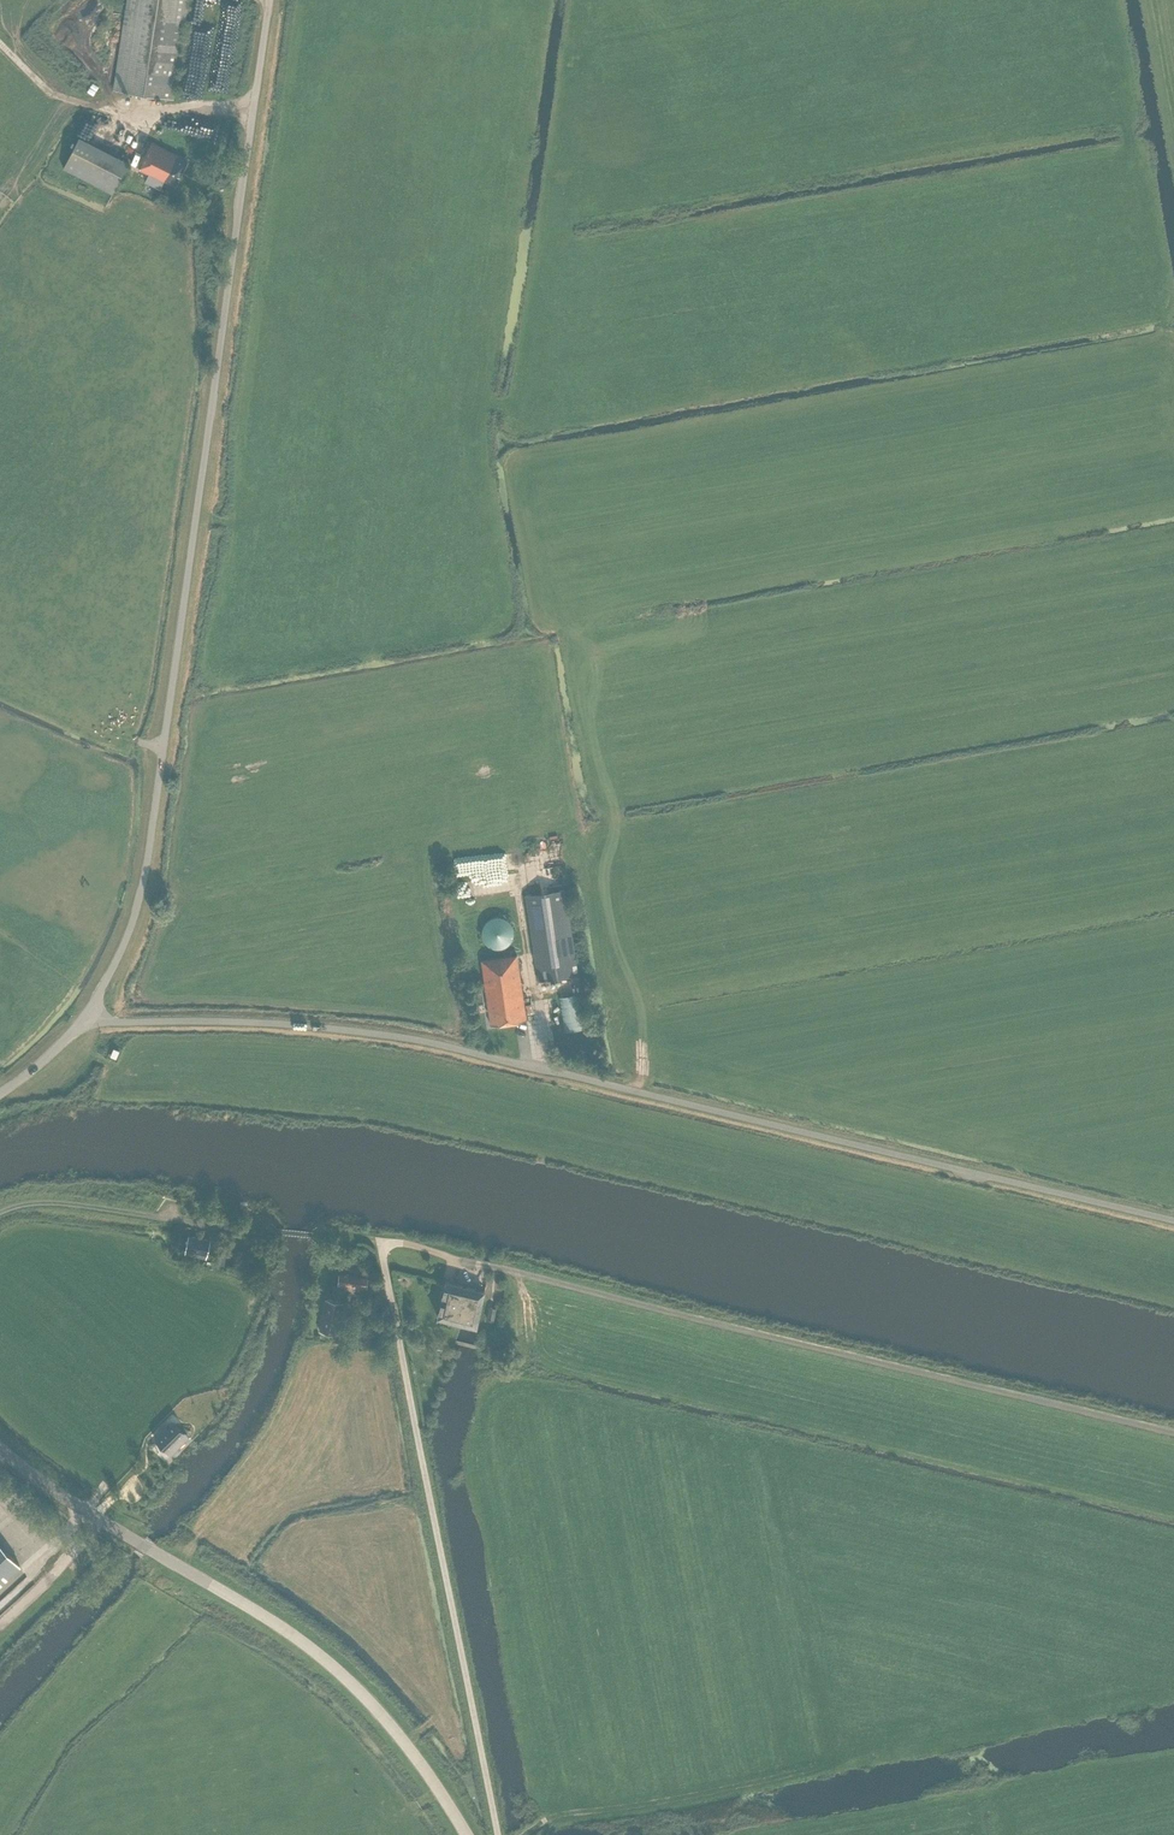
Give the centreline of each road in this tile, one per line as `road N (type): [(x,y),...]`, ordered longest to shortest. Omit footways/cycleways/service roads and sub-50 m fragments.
road 1 (unclassified): [(1173,1221),(421,1041),(285,1024),(112,1021),(87,1012)]
road 2 (tertiary): [(87,1012),(123,949),(143,885),(270,0)]
road 3 (track): [(1173,1432),(482,1265)]
road 4 (tertiary): [(467,1834),(407,1745),(323,1657),(0,1449)]
road 5 (unclassified): [(498,1834),(383,1242)]
road 6 (track): [(0,1211),(31,1202),(274,1230)]
road 7 (track): [(100,1519),(0,1624)]
road 8 (tertiary): [(0,1094),(87,1012)]

